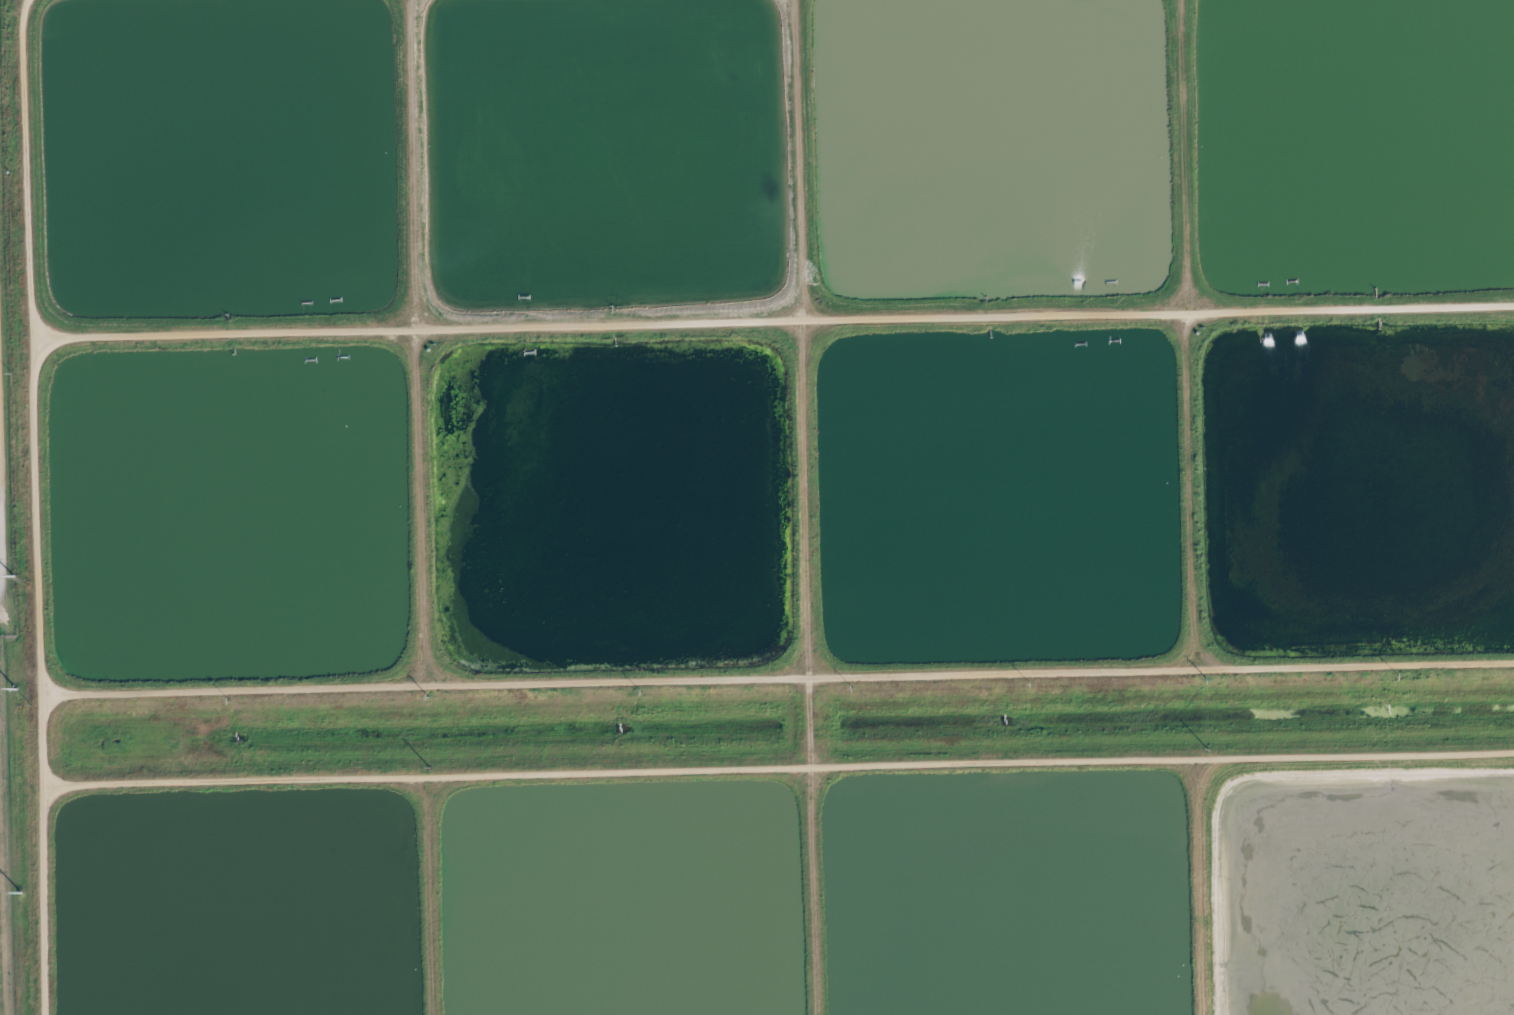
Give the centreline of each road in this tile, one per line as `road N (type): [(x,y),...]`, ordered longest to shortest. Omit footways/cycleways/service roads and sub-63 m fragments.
road 1 (residential): [(0,594),(0,455)]

